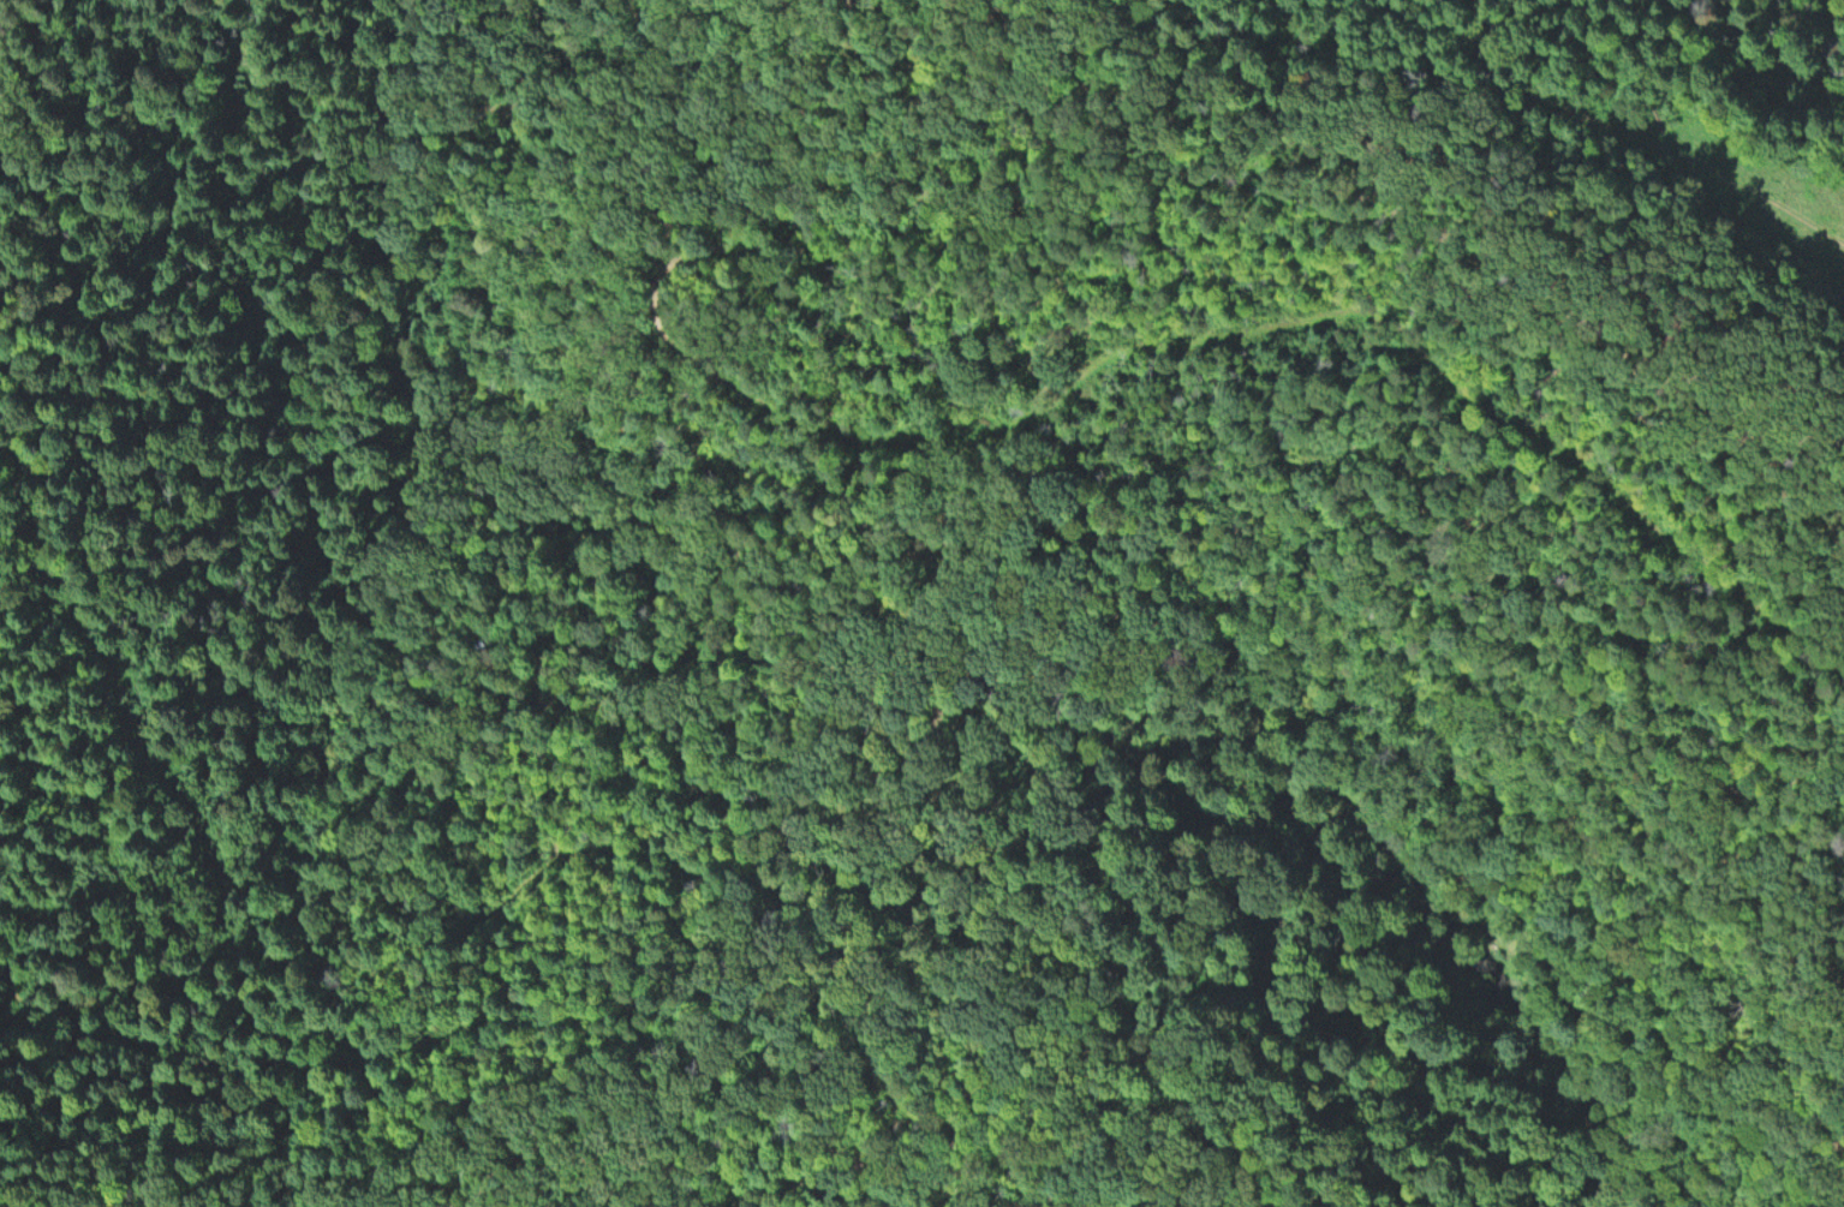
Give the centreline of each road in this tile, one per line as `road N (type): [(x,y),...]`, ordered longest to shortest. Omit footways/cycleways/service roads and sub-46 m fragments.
road 1 (track): [(1843,666),(1777,619),(1571,438),(1452,381),(1398,333),(1342,304),(1098,347),(1044,393),(911,429),(777,400),(700,364),(663,330),(667,268),(710,235),(768,225),(855,137),(857,60),(874,0)]

